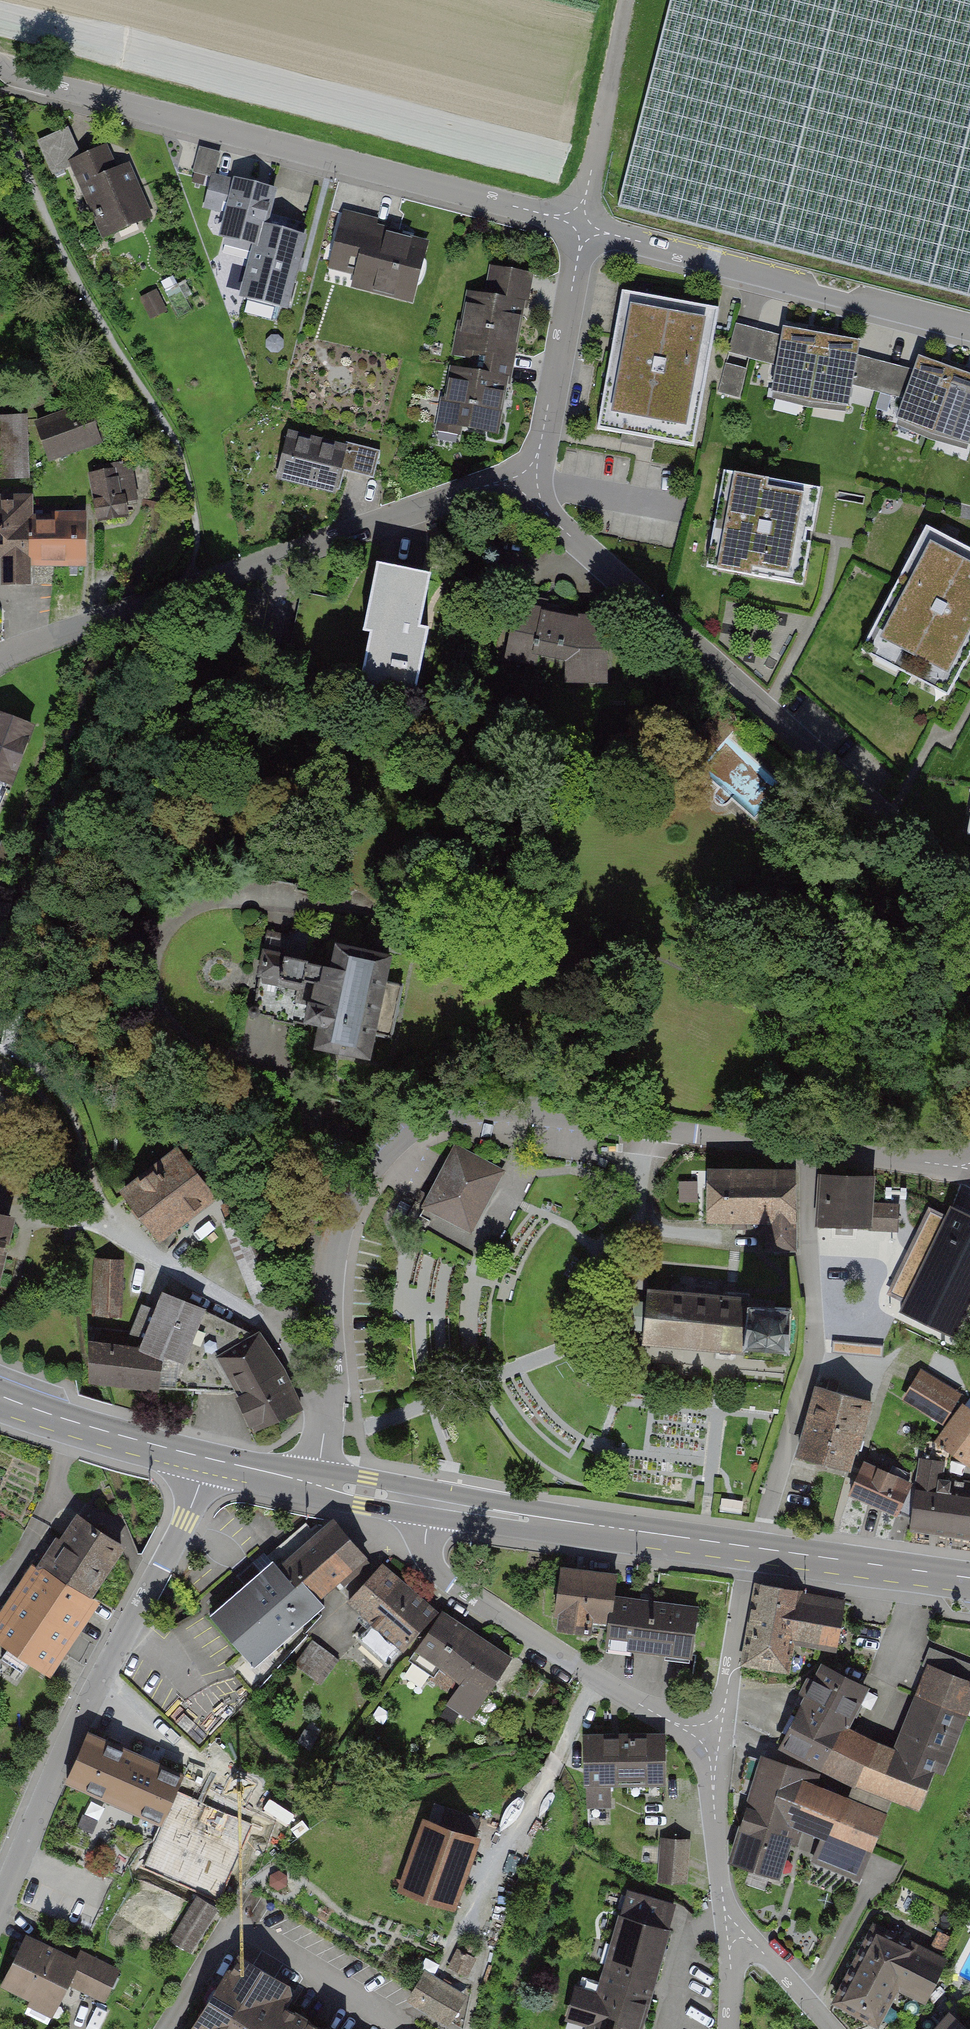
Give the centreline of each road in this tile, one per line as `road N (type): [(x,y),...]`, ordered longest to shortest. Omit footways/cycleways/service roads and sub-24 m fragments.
road 1 (residential): [(799,1147),(490,1111),(426,1122),(378,1161),(340,1229),(329,1284),(328,1382)]
road 2 (residential): [(0,66),(580,226)]
road 3 (residential): [(529,480),(549,517),(969,877)]
road 4 (residential): [(529,480),(349,529),(21,644),(0,664)]
road 5 (residential): [(0,1896),(207,1463)]
road 6 (residential): [(799,1147),(813,1353),(751,1549)]
road 7 (residential): [(716,1743),(650,1711),(447,1583),(420,1542),(412,1499)]
road 8 (residential): [(580,226),(969,328)]
road 9 (tertiary): [(751,1549),(412,1499)]
road 10 (residential): [(85,1223),(276,1331),(328,1382)]
road 11 (residential): [(580,226),(529,480)]
road 12 (residential): [(625,0),(580,226)]
road 13 (tertiary): [(969,1580),(751,1549)]
road 14 (tertiary): [(207,1463),(0,1402)]
road 15 (residential): [(716,1743),(751,1549)]
road 16 (residential): [(728,1930),(716,1743)]
road 17 (residential): [(969,1171),(799,1147)]
road 18 (residential): [(728,1930),(758,1946),(833,2028)]

